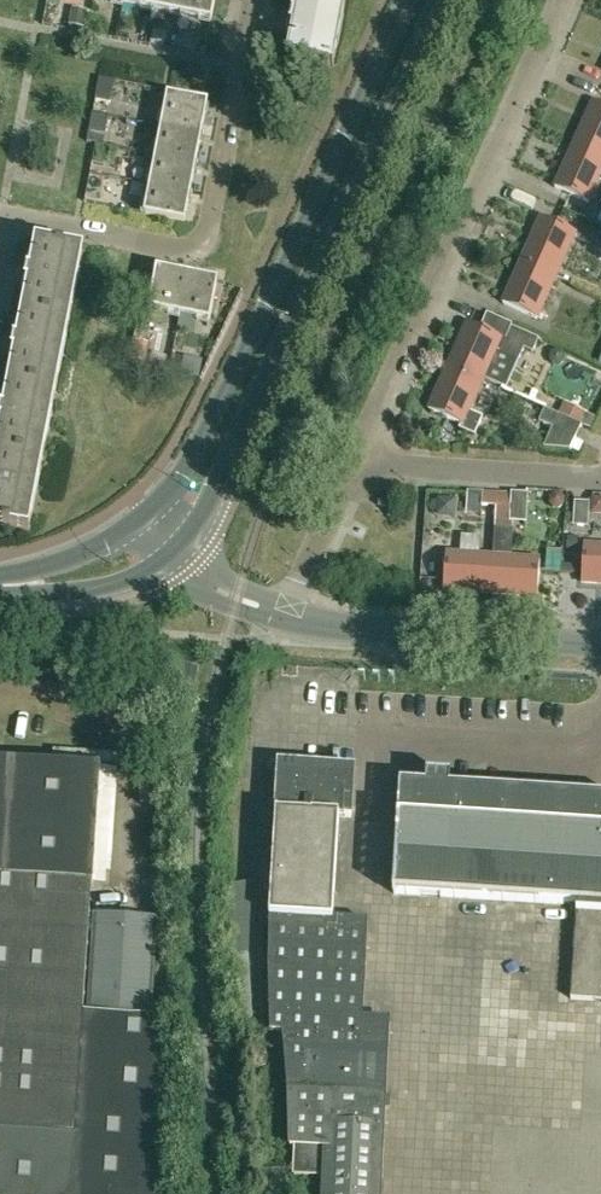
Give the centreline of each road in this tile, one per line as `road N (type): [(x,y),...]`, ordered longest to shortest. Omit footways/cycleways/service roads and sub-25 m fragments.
road 1 (primary): [(169,548),(199,517),(437,0)]
road 2 (primary): [(408,0),(240,367),(180,474),(138,519)]
road 3 (residential): [(358,449),(564,0)]
road 4 (residential): [(255,0),(206,253),(10,216)]
road 5 (unclassified): [(600,649),(285,617)]
road 6 (residential): [(600,476),(423,466),(358,449)]
road 7 (residential): [(285,617),(358,449)]
road 8 (primary): [(0,591),(84,593),(169,548)]
road 9 (primary): [(138,519),(77,559),(0,582)]
road 10 (unclassified): [(285,617),(205,583),(169,548)]

